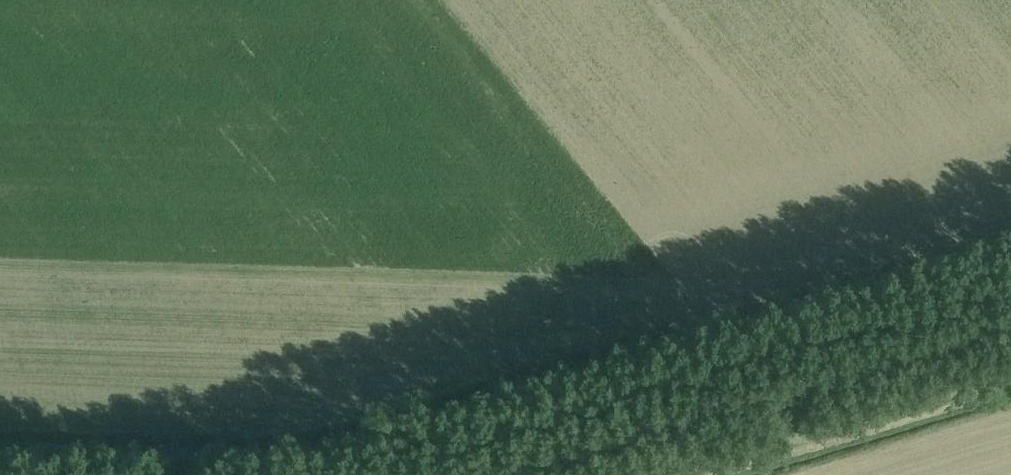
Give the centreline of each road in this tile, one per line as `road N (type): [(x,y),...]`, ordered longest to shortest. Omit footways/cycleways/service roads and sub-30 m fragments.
road 1 (track): [(354,474),(1010,277)]
road 2 (unclassified): [(509,474),(1010,326)]

